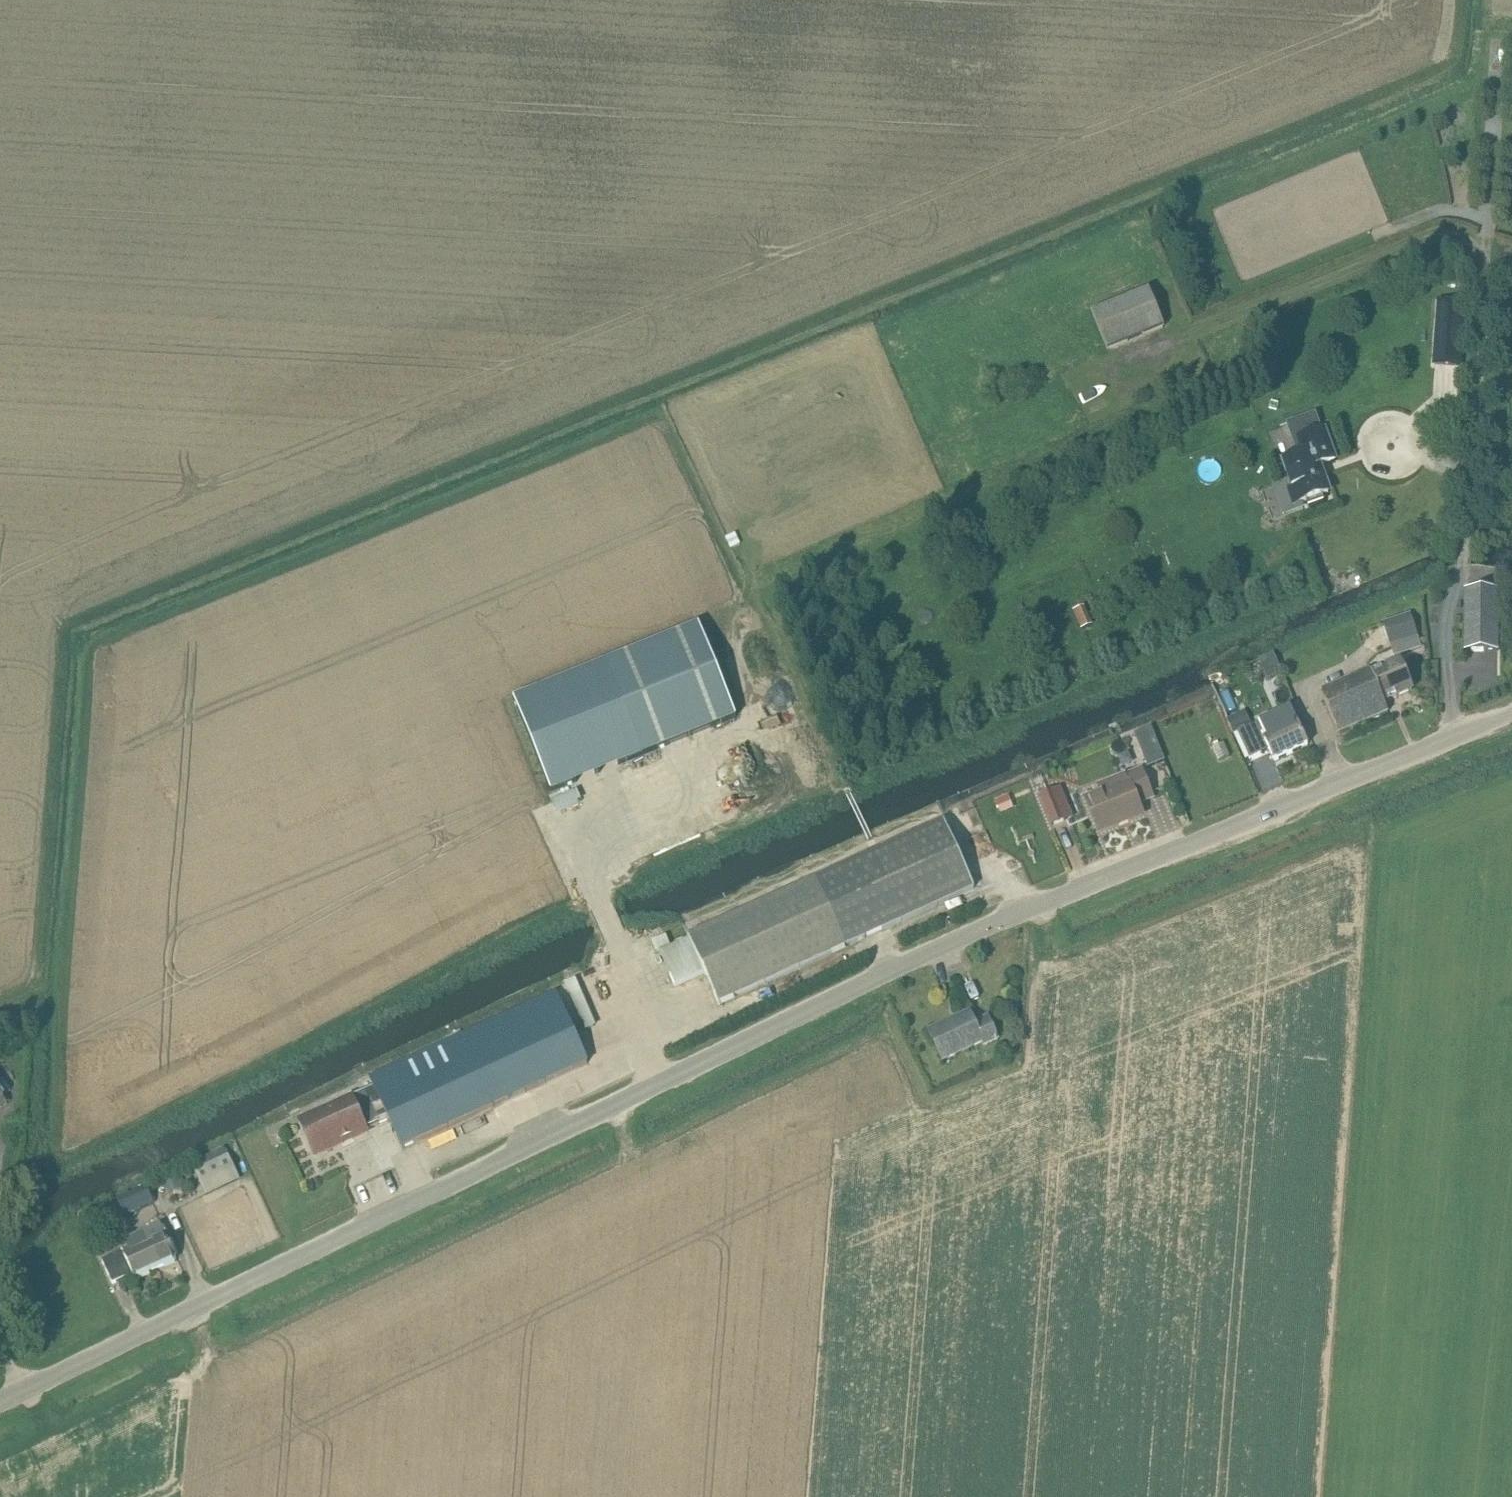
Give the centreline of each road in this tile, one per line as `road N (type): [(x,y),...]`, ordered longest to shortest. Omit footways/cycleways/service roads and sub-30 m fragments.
road 1 (unclassified): [(0,1403),(978,931),(1511,714)]

